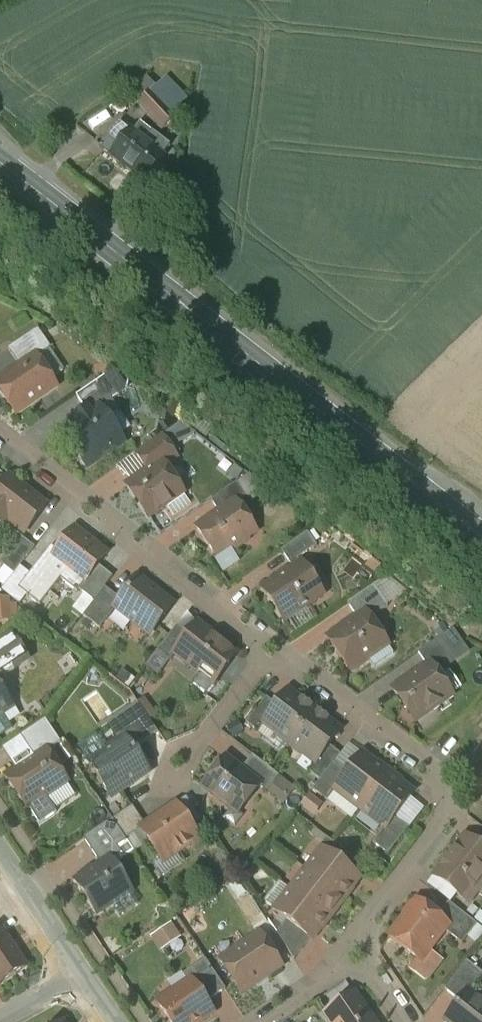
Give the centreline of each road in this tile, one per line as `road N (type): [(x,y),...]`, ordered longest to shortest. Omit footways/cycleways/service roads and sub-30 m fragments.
road 1 (secondary): [(0,163),(481,536)]
road 2 (residential): [(273,645),(452,785),(448,819),(350,945)]
road 3 (residential): [(0,433),(273,645)]
road 4 (residential): [(273,645),(181,770)]
road 5 (residential): [(82,977),(0,852)]
road 6 (residential): [(350,945),(323,976),(257,1021)]

